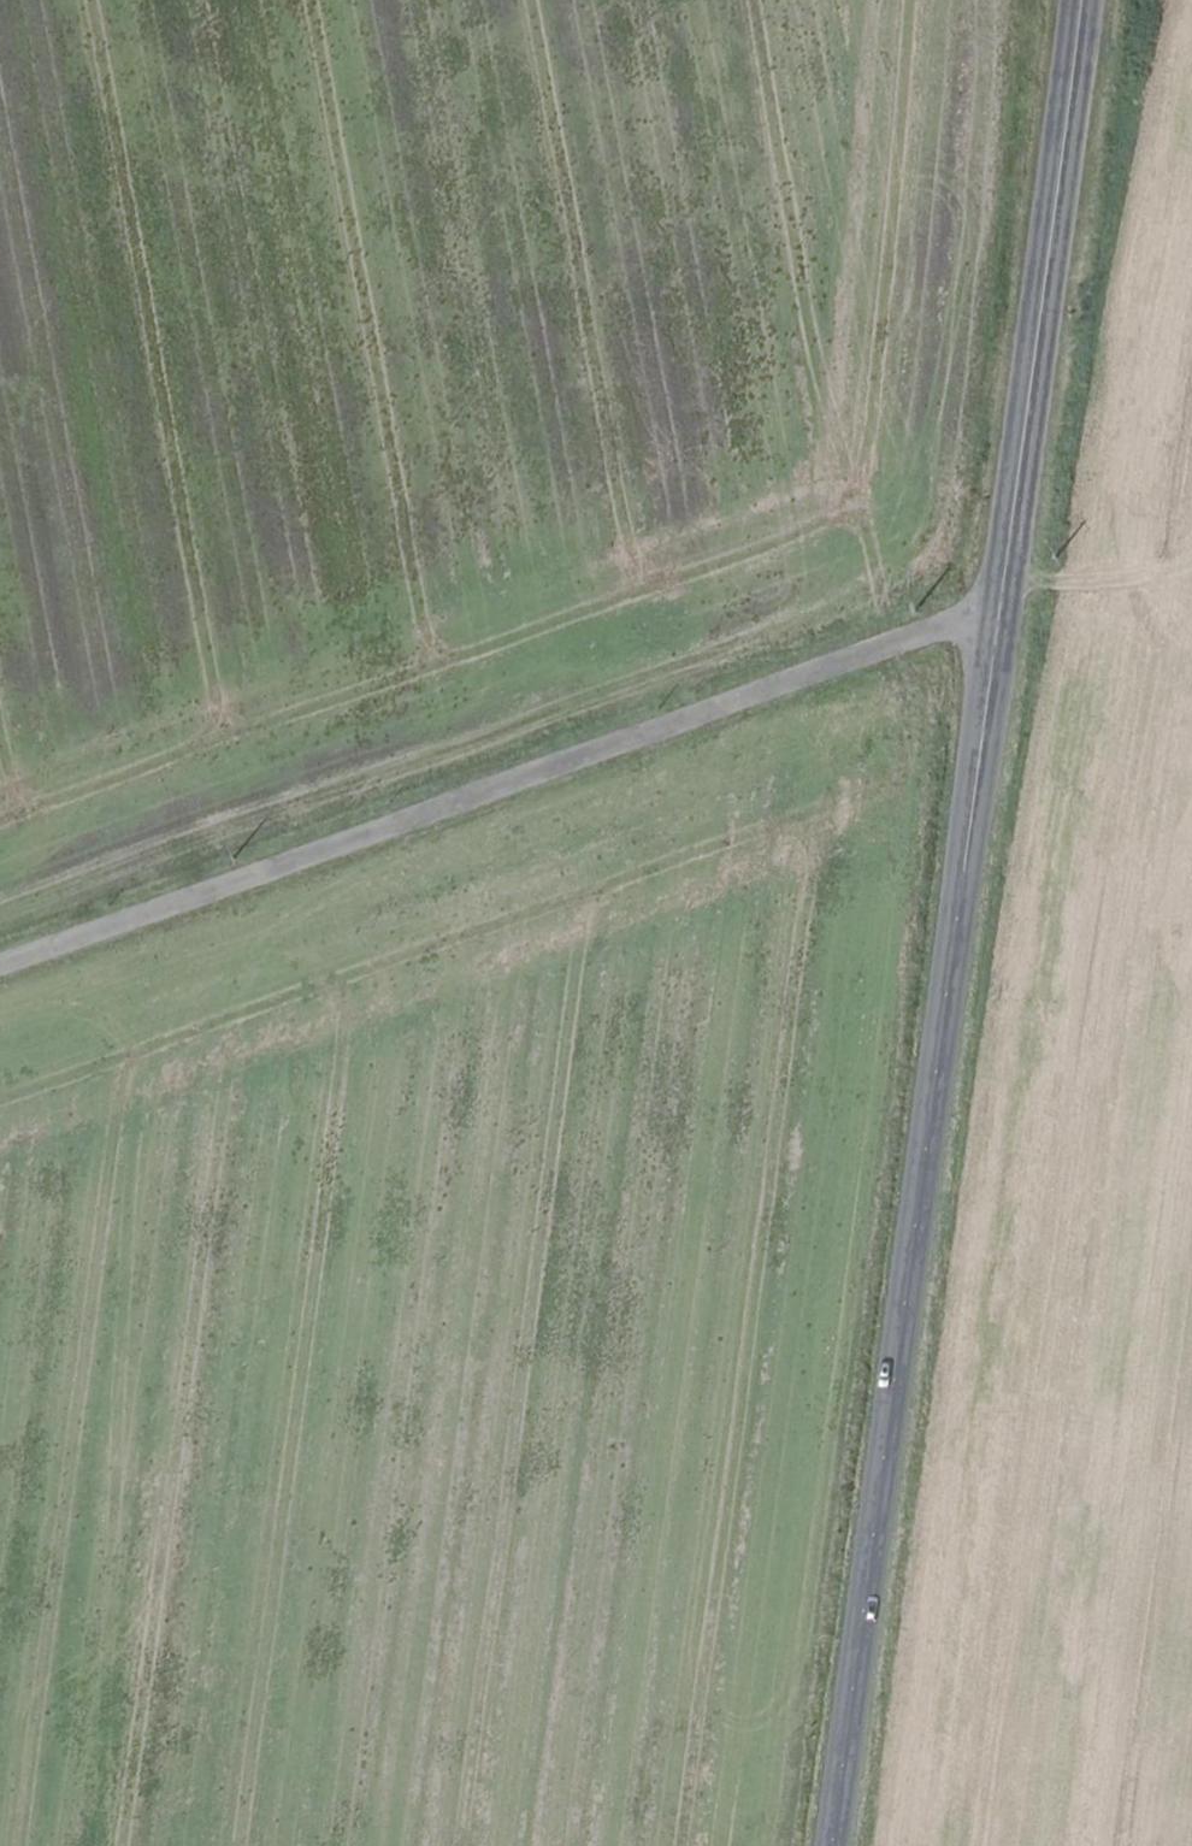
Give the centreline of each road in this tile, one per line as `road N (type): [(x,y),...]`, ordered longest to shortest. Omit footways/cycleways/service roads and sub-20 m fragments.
road 1 (tertiary): [(861,1845),(999,611),(1080,0)]
road 2 (track): [(0,995),(999,611)]

